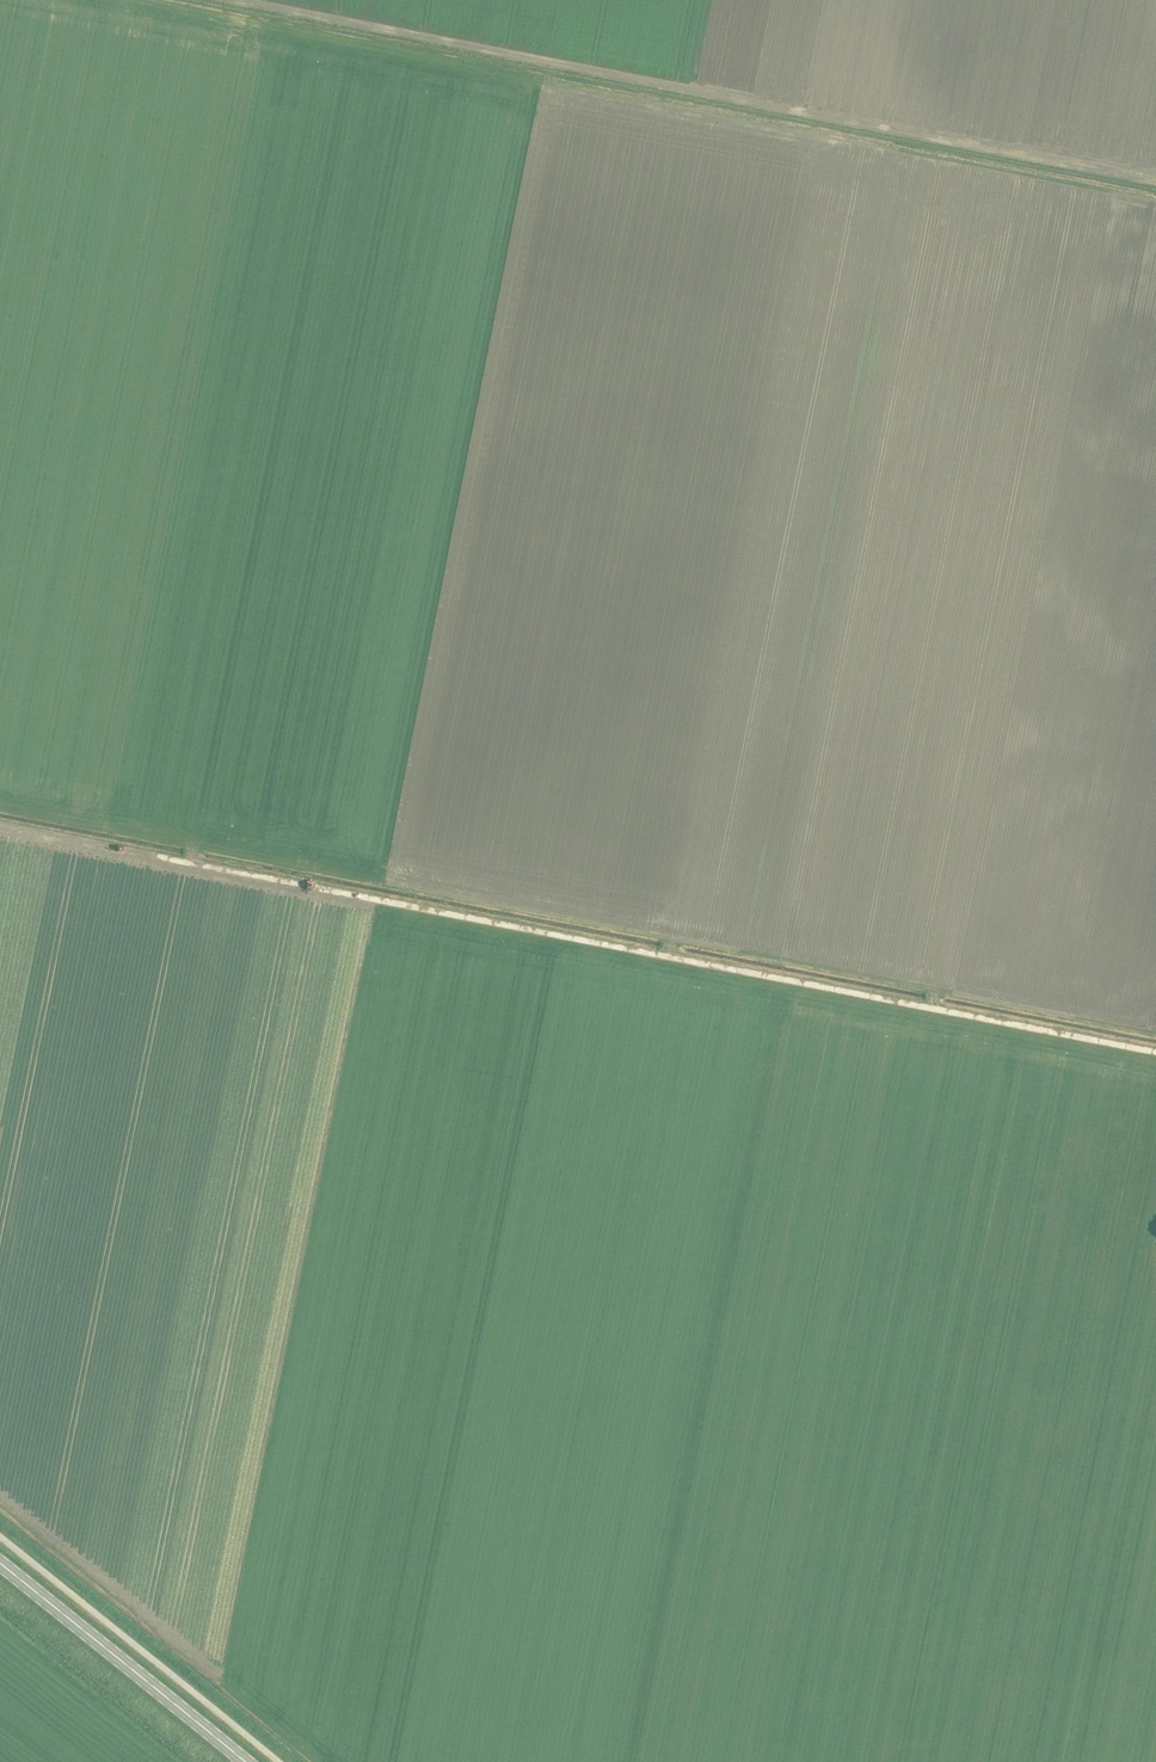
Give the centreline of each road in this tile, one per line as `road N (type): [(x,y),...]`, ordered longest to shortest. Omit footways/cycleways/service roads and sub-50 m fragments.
road 1 (primary): [(242,1761),(0,1564)]

